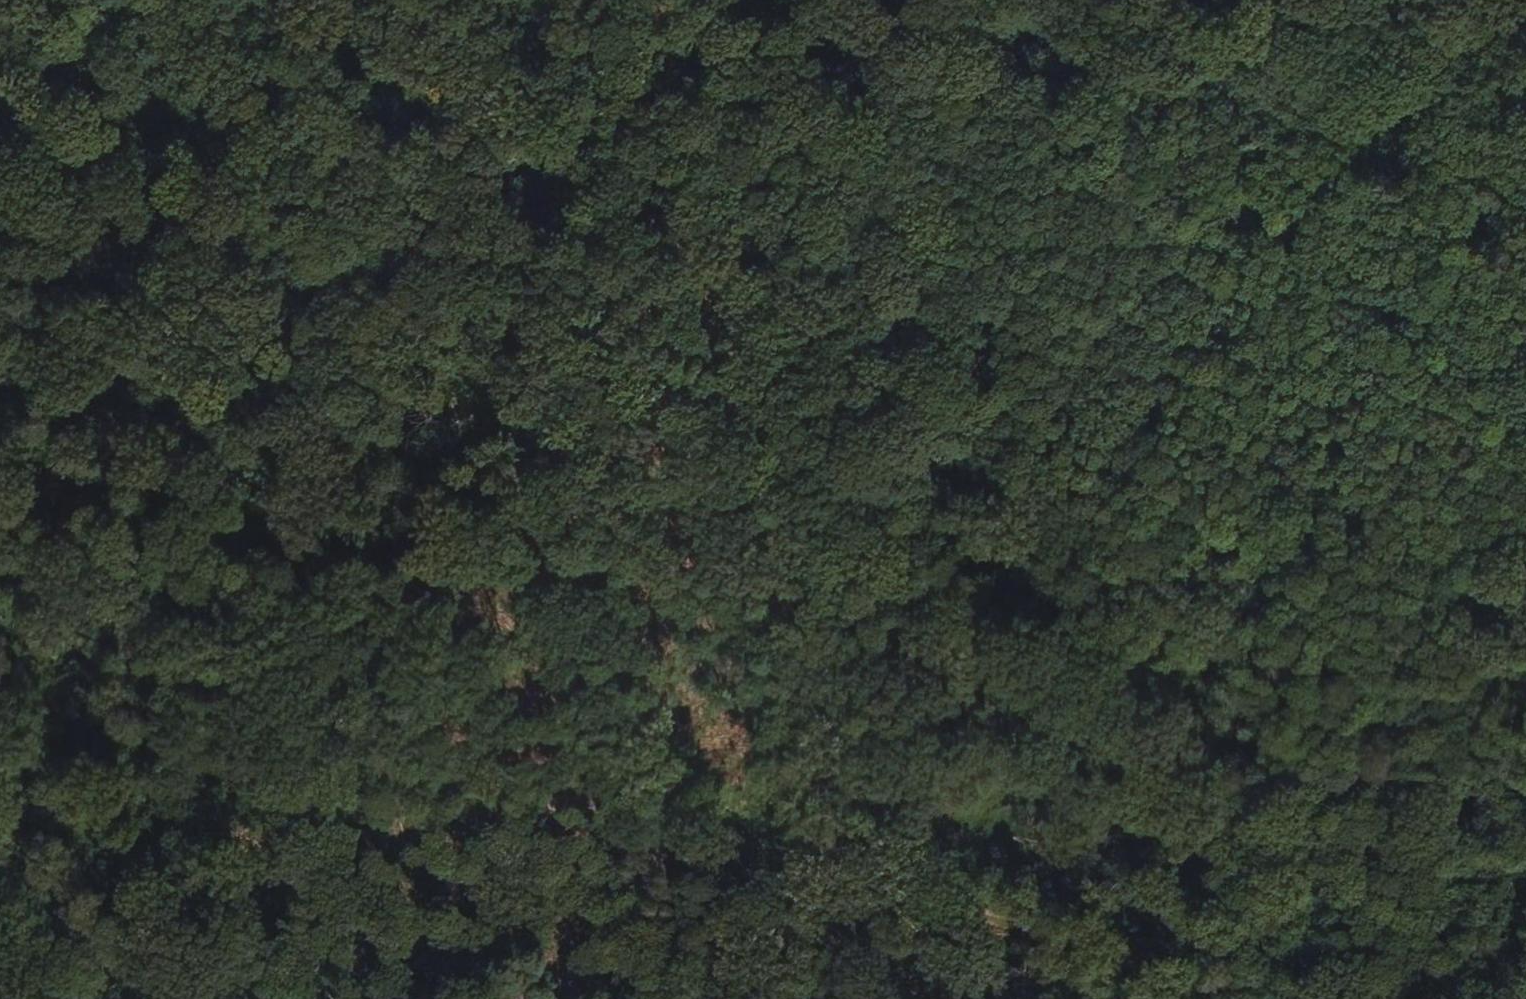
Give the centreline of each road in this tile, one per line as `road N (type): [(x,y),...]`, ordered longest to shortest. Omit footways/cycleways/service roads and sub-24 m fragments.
road 1 (track): [(761,0),(700,167),(473,576),(348,748),(138,967),(129,998)]

